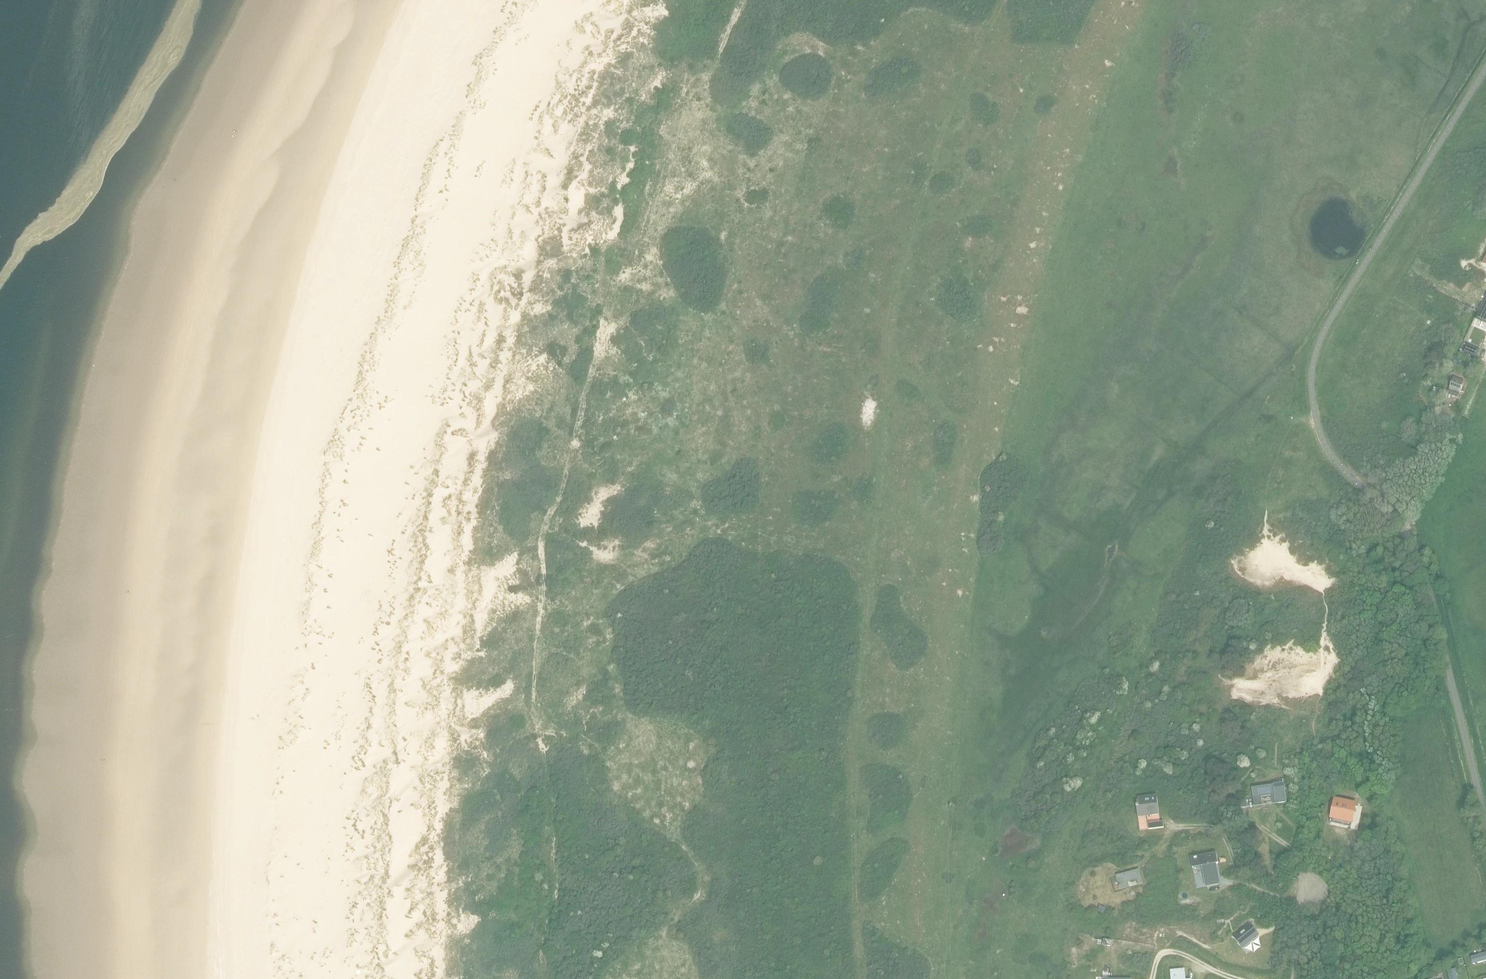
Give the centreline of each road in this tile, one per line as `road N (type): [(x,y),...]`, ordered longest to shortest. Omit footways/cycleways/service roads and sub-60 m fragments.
road 1 (unclassified): [(1485,820),(1432,597),(1403,530)]
road 2 (track): [(1403,530),(1465,415)]

